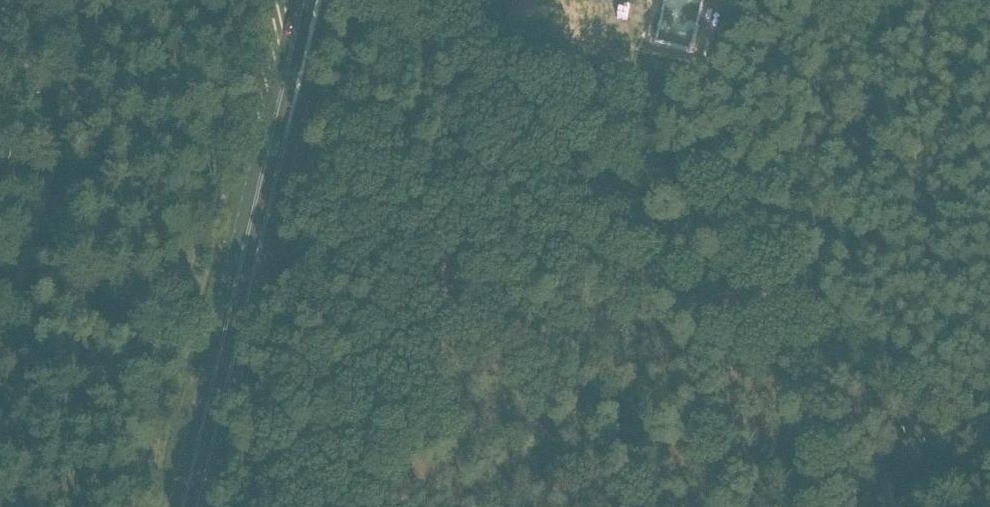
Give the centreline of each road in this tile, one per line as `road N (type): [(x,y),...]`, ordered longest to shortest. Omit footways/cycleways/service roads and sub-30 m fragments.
road 1 (secondary): [(189,506),(309,0)]
road 2 (track): [(0,0),(49,23),(74,49),(75,68),(0,366)]

